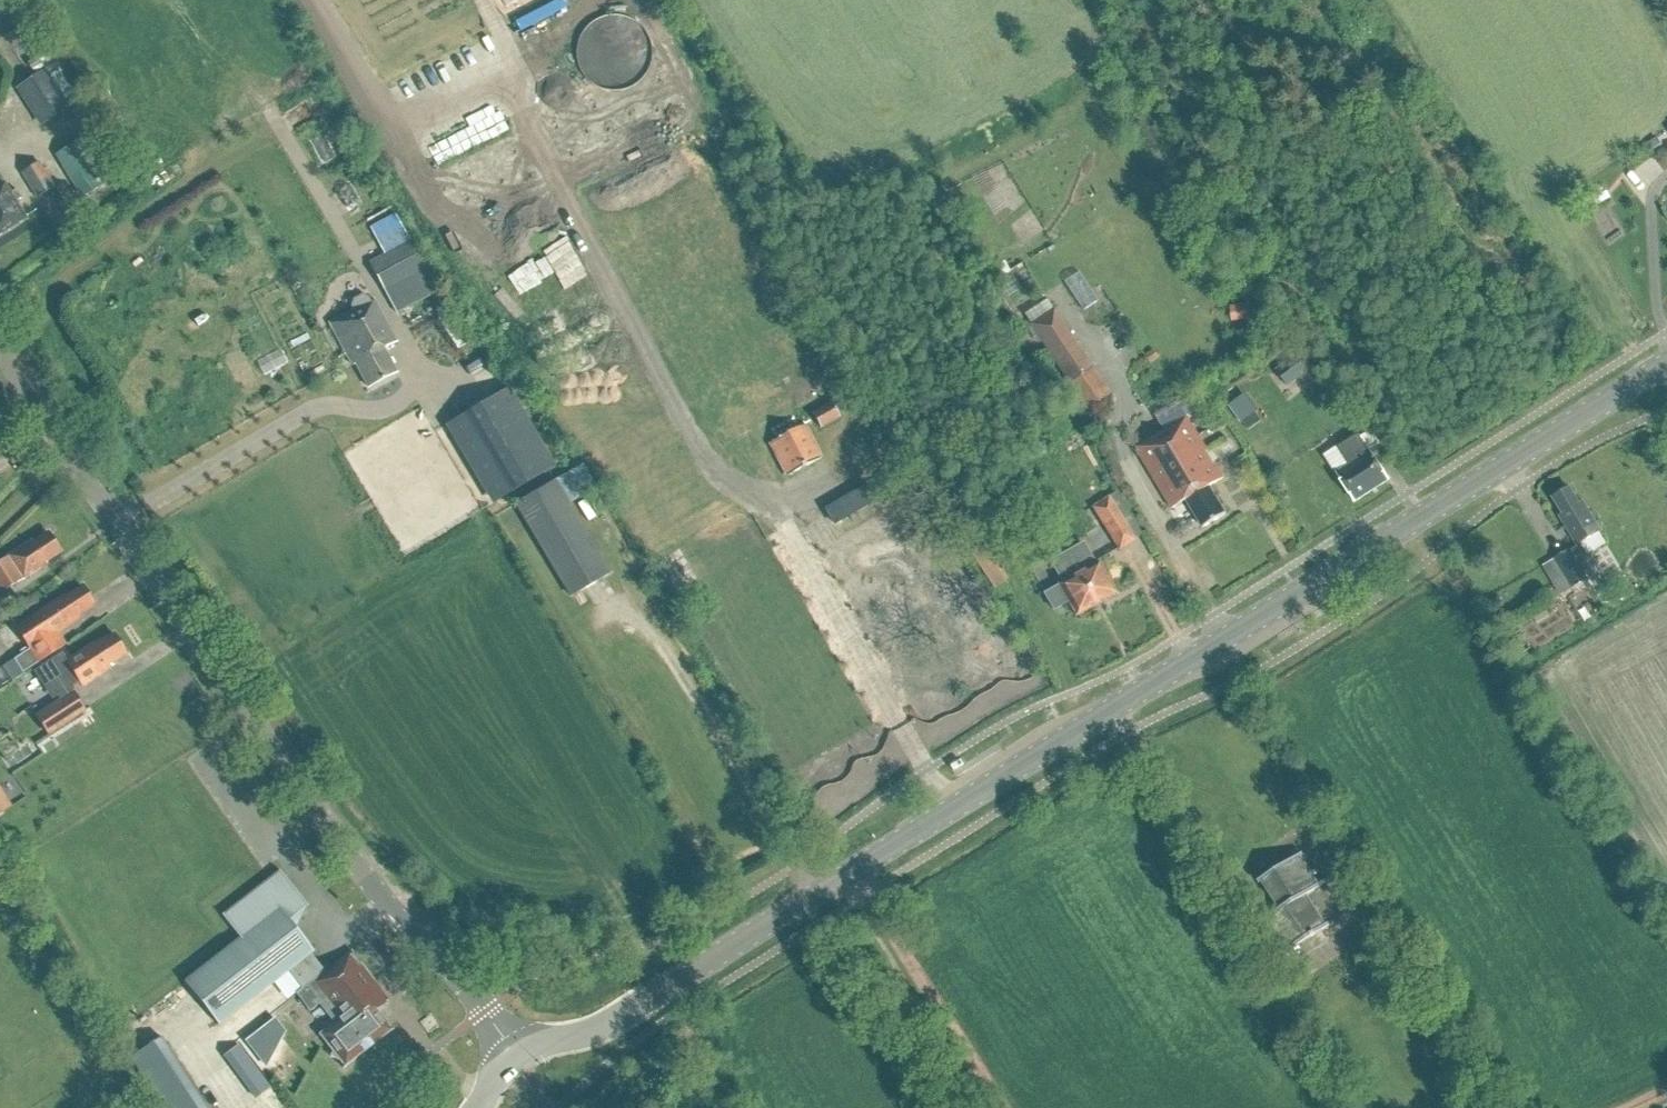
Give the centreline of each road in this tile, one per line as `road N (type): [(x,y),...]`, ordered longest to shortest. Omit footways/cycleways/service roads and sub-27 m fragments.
road 1 (primary): [(517,1057),(610,1023),(1666,364)]
road 2 (tertiary): [(517,1057),(458,979),(401,925),(315,809),(0,353)]
road 3 (track): [(852,873),(1002,1107)]

